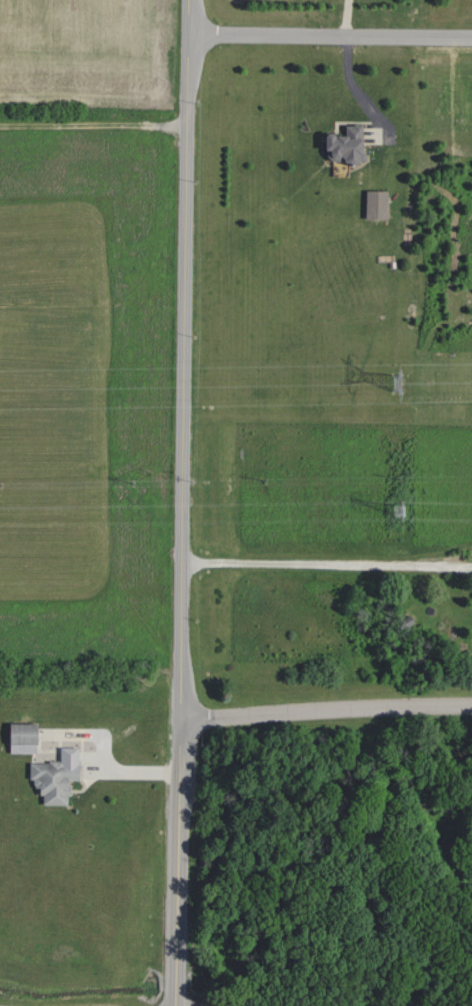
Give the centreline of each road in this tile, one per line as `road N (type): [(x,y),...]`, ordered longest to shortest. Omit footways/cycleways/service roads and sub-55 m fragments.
road 1 (residential): [(179,1005),(190,0)]
road 2 (residential): [(180,722),(471,706)]
road 3 (residential): [(190,36),(471,39)]
road 4 (track): [(0,122),(188,124)]

